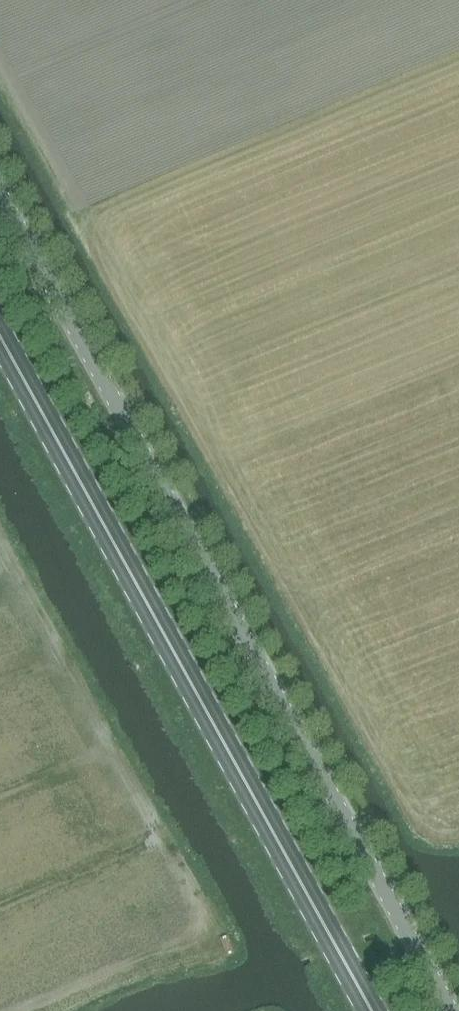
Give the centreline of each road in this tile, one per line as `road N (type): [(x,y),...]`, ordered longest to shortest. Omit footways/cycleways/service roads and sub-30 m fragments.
road 1 (unclassified): [(458,998),(0,155)]
road 2 (primary): [(381,1010),(0,307)]

